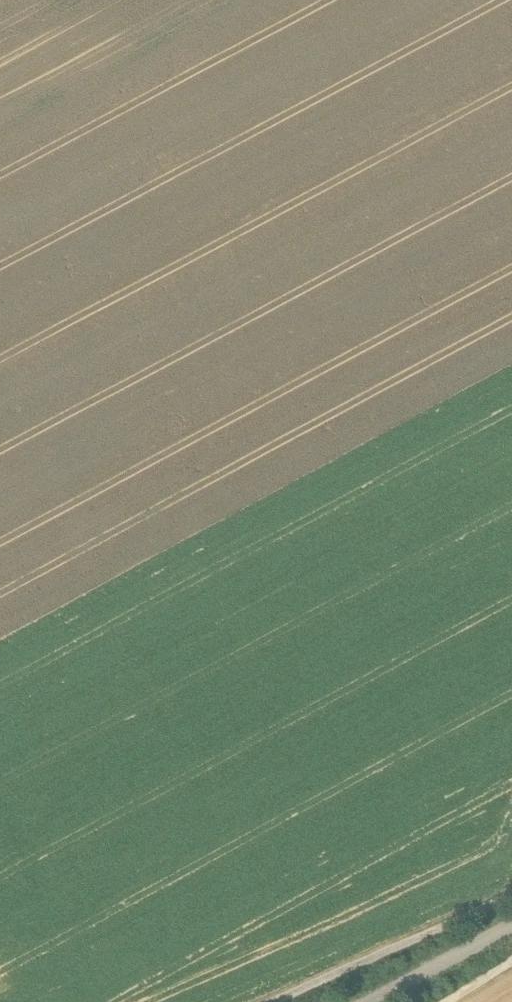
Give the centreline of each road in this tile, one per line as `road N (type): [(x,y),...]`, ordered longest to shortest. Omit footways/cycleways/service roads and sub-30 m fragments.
road 1 (track): [(274,1001),(511,896)]
road 2 (track): [(511,926),(371,1001)]

